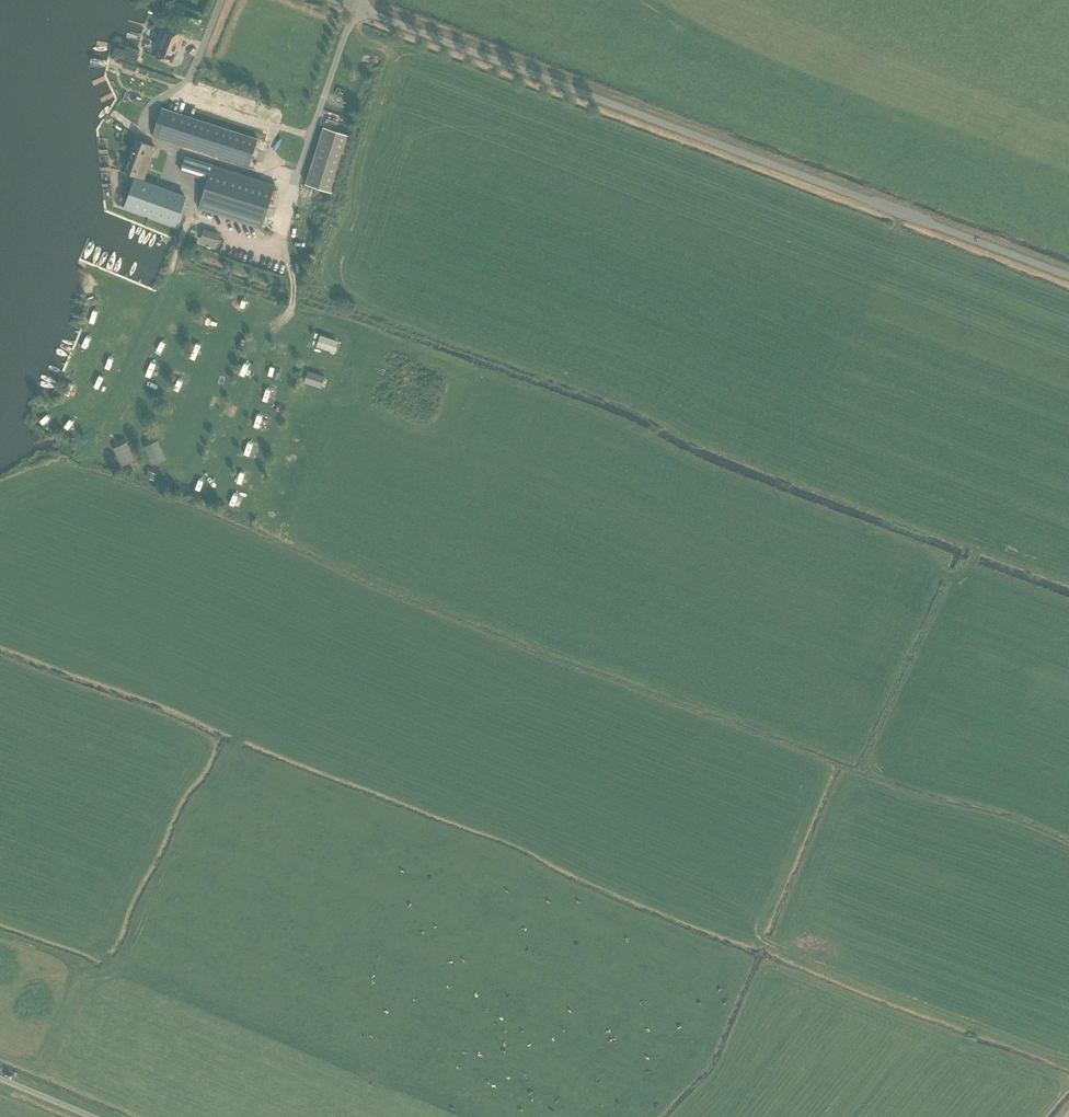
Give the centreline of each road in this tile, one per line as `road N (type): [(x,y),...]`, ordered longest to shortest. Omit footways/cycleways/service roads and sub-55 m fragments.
road 1 (unclassified): [(1068,274),(338,0)]
road 2 (unclassified): [(222,0),(191,78),(154,103),(148,121)]

